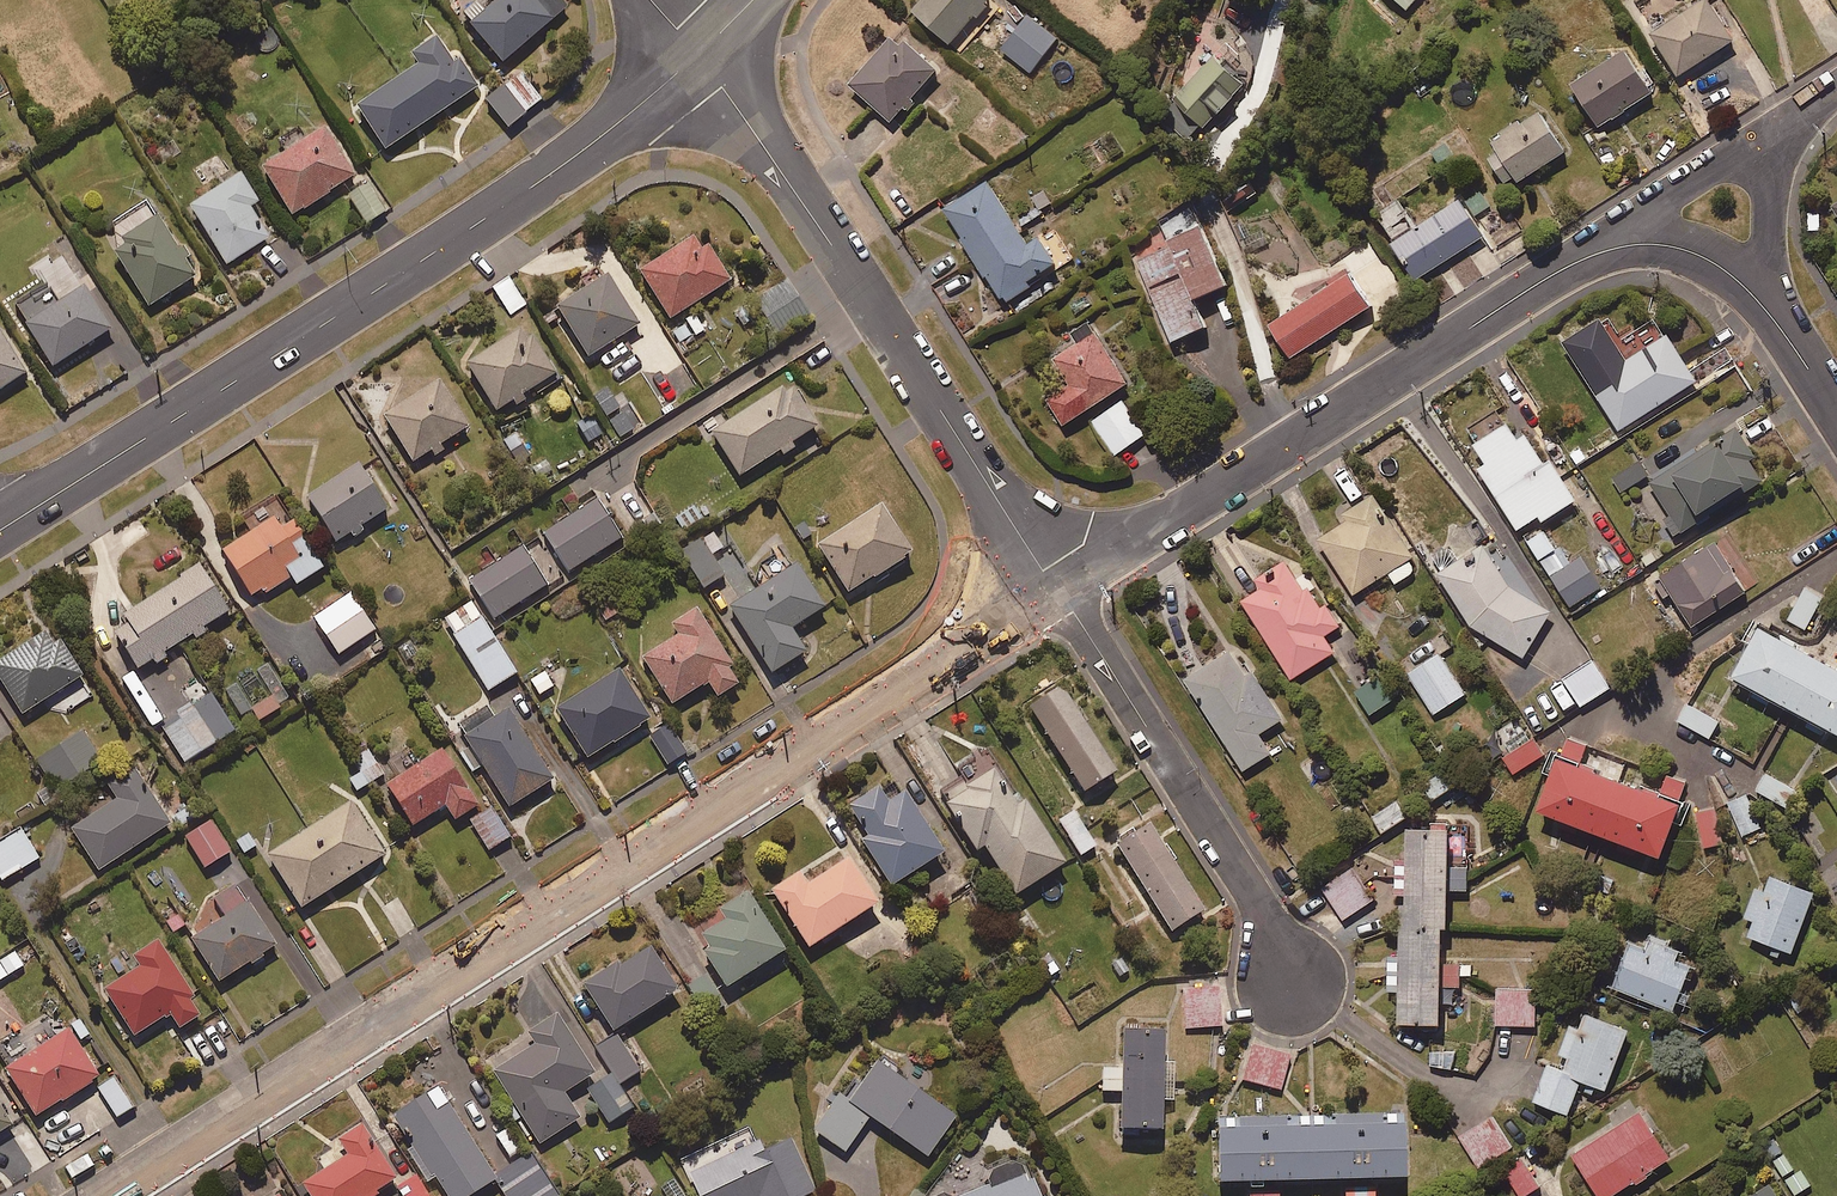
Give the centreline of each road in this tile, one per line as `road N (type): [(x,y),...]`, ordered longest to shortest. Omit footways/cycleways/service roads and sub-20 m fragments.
road 1 (residential): [(95,1195),(1058,591)]
road 2 (tertiary): [(0,530),(536,187),(698,56)]
road 3 (residential): [(1058,591),(1612,240)]
road 4 (residential): [(1058,591),(698,56)]
road 5 (residential): [(1058,591),(1262,911),(1292,981)]
road 6 (residential): [(1612,240),(1786,121)]
road 7 (residential): [(1771,311),(1768,217),(1786,121)]
road 8 (residential): [(1612,240),(1709,254),(1771,311)]
road 9 (residential): [(1771,311),(1836,413)]

